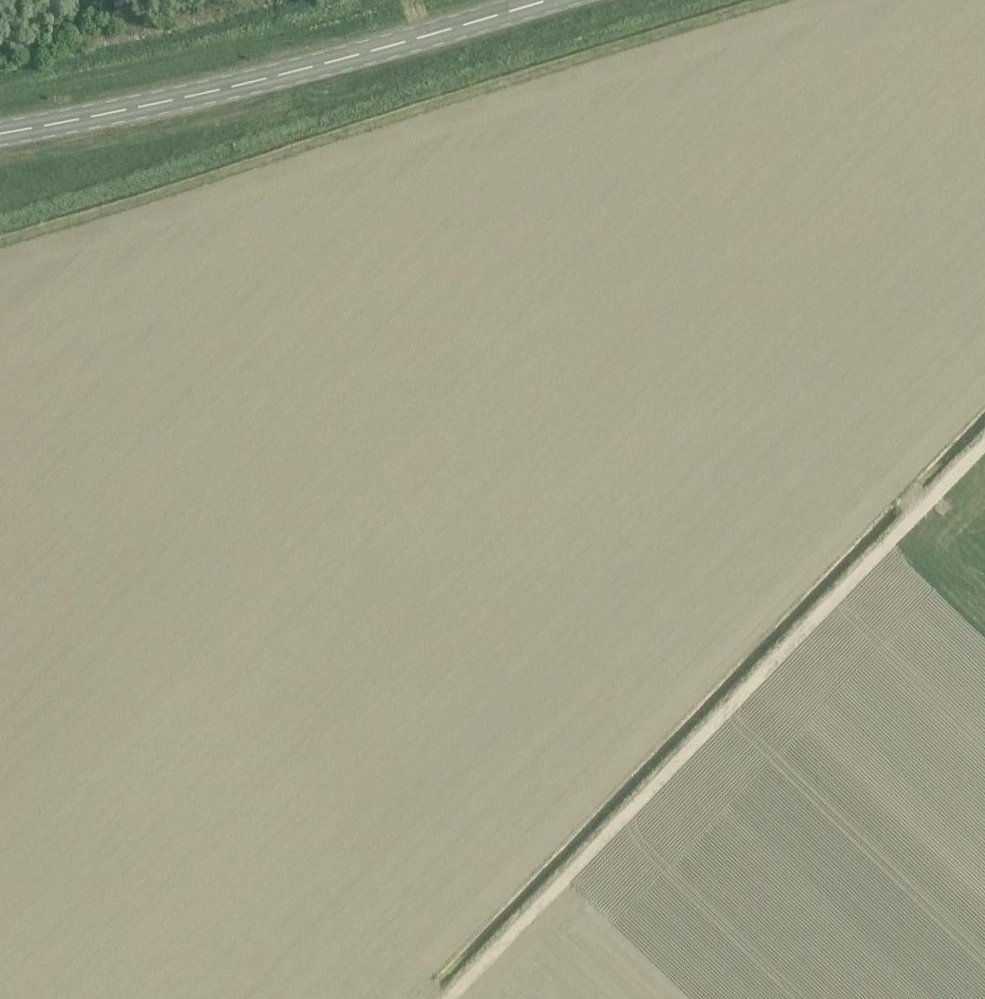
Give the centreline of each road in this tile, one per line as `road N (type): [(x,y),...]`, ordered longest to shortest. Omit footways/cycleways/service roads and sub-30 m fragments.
road 1 (secondary): [(0,132),(220,88),(545,0)]

